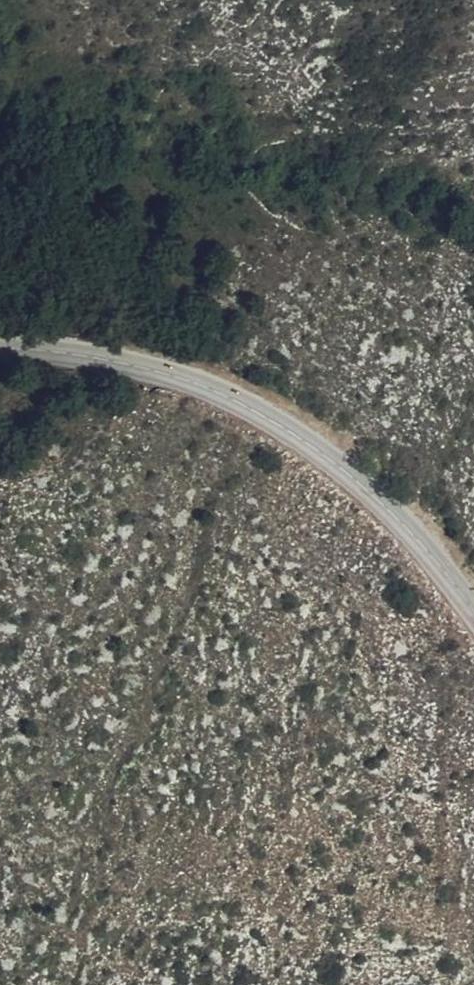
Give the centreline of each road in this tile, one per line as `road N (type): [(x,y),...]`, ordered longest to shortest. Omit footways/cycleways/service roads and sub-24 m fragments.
road 1 (secondary): [(473,606),(387,516),(269,420),(147,366),(0,350)]

